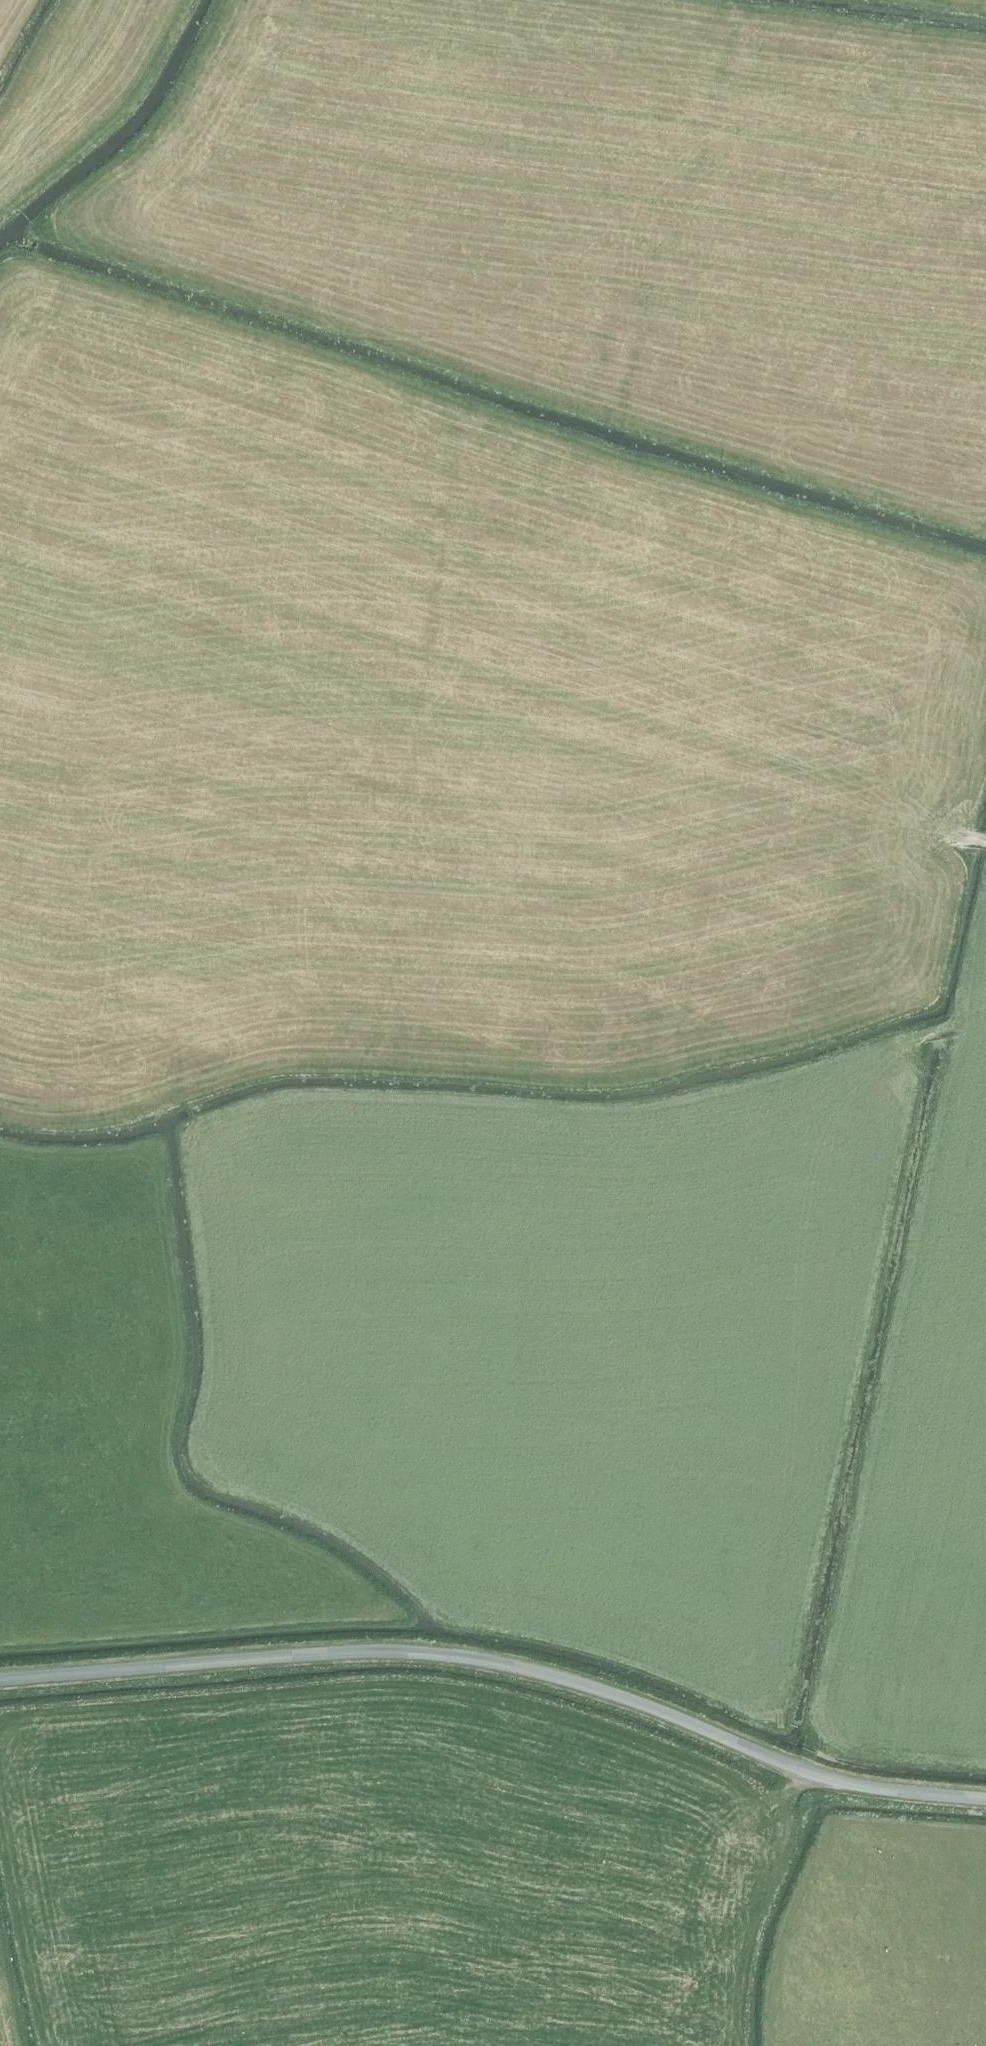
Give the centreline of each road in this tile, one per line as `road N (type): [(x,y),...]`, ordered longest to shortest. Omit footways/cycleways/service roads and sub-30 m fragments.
road 1 (unclassified): [(0,1679),(357,1649),(470,1658),(640,1704),(851,1783),(985,1796)]

